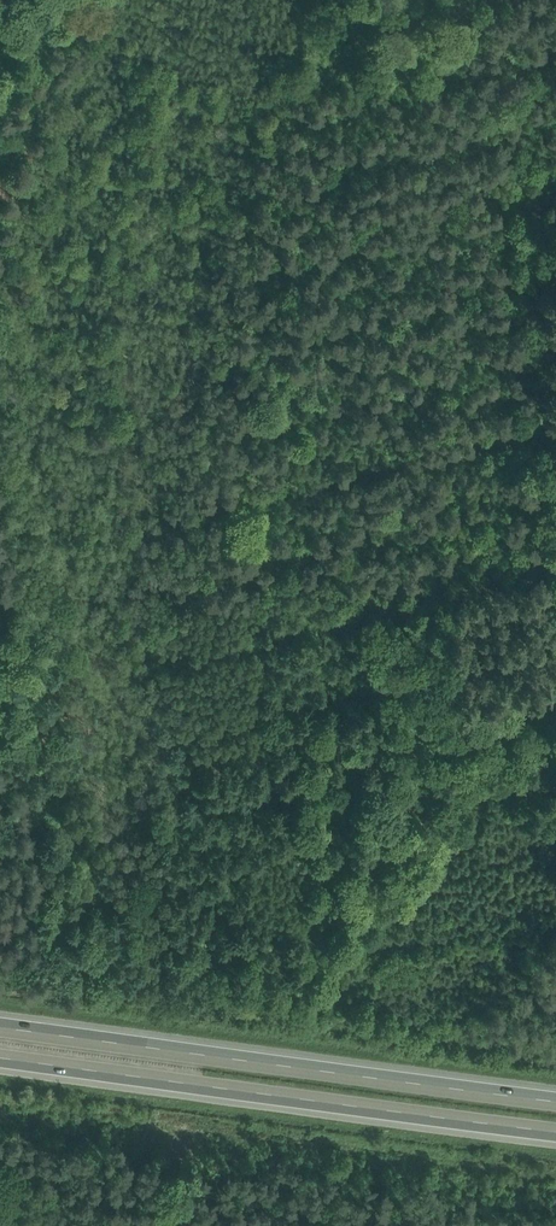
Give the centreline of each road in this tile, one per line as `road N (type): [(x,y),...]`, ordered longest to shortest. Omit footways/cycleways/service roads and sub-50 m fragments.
road 1 (motorway): [(0,1054),(555,1132)]
road 2 (motorway): [(555,1099),(0,1023)]

